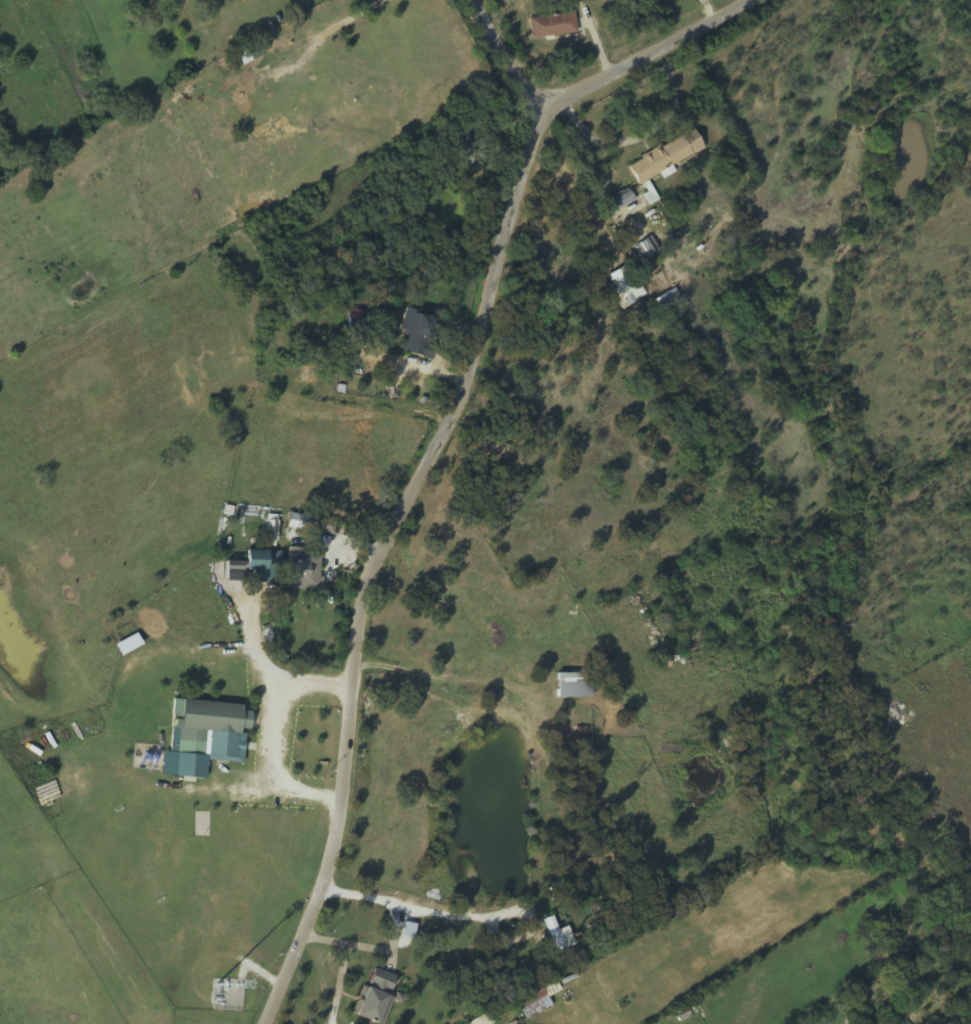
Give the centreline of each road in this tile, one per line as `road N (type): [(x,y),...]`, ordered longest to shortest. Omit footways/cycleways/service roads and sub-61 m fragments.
road 1 (residential): [(270,1023),(338,857),(356,624),(466,382),(544,102),(754,0)]

